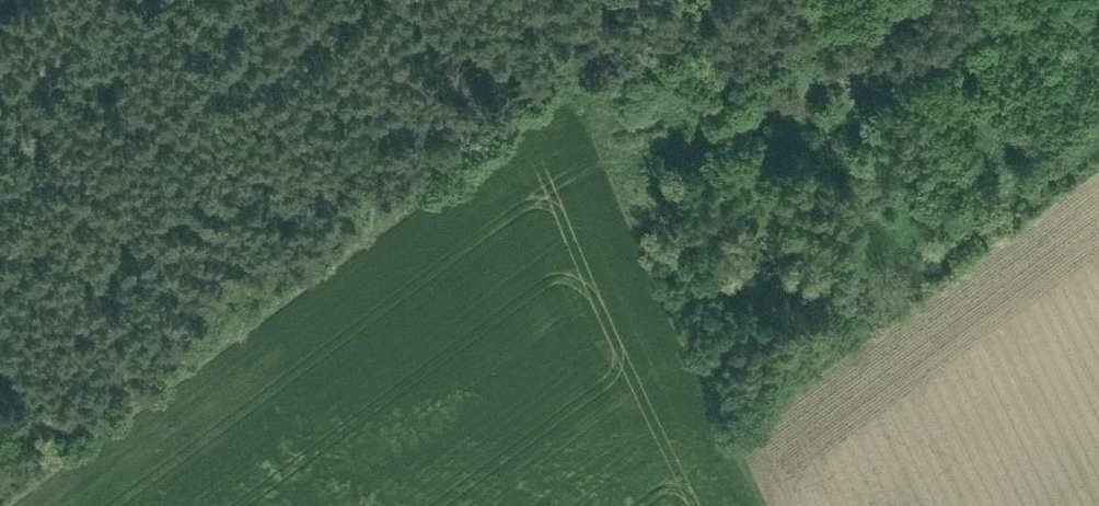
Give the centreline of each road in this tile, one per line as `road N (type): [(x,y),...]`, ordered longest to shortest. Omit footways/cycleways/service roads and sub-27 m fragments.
road 1 (track): [(995,0),(870,86),(823,86),(765,118)]

